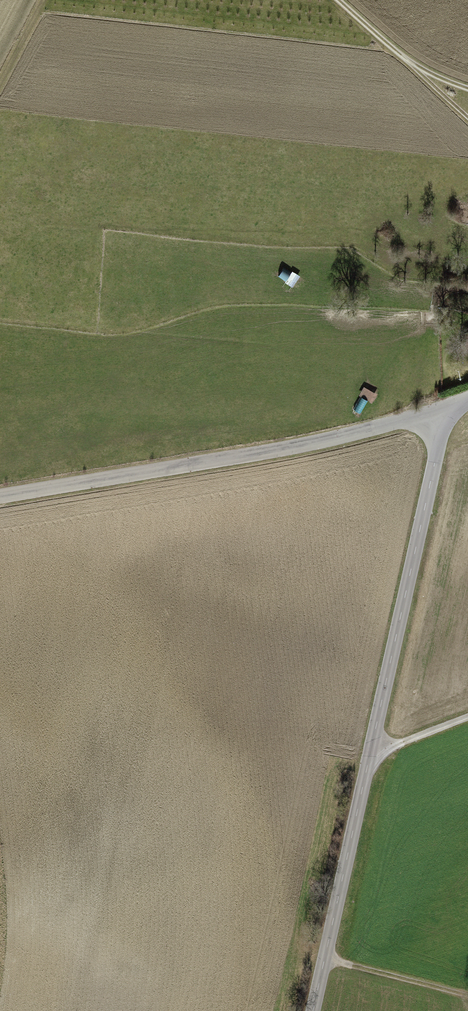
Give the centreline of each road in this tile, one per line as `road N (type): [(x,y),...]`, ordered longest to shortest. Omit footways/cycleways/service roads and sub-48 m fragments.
road 1 (unclassified): [(314,1010),(446,410)]
road 2 (unclassified): [(0,498),(294,449),(446,410)]
road 3 (track): [(339,0),(406,61),(467,89)]
road 4 (track): [(467,995),(326,960)]

